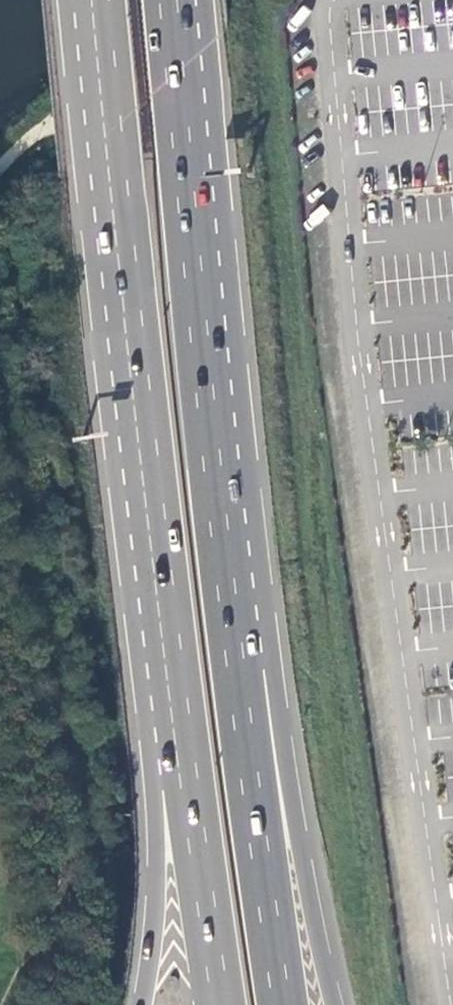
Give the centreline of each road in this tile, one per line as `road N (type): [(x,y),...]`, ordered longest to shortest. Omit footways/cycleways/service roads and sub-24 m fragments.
road 1 (trunk): [(93,0),(178,755)]
road 2 (trunk): [(236,671),(168,0)]
road 3 (trunk): [(335,1004),(284,745),(236,671)]
road 4 (trunk): [(282,1004),(236,671)]
road 5 (trunk): [(178,755),(156,794),(154,936),(144,1004)]
road 6 (trunk): [(178,755),(192,789),(223,1004)]

